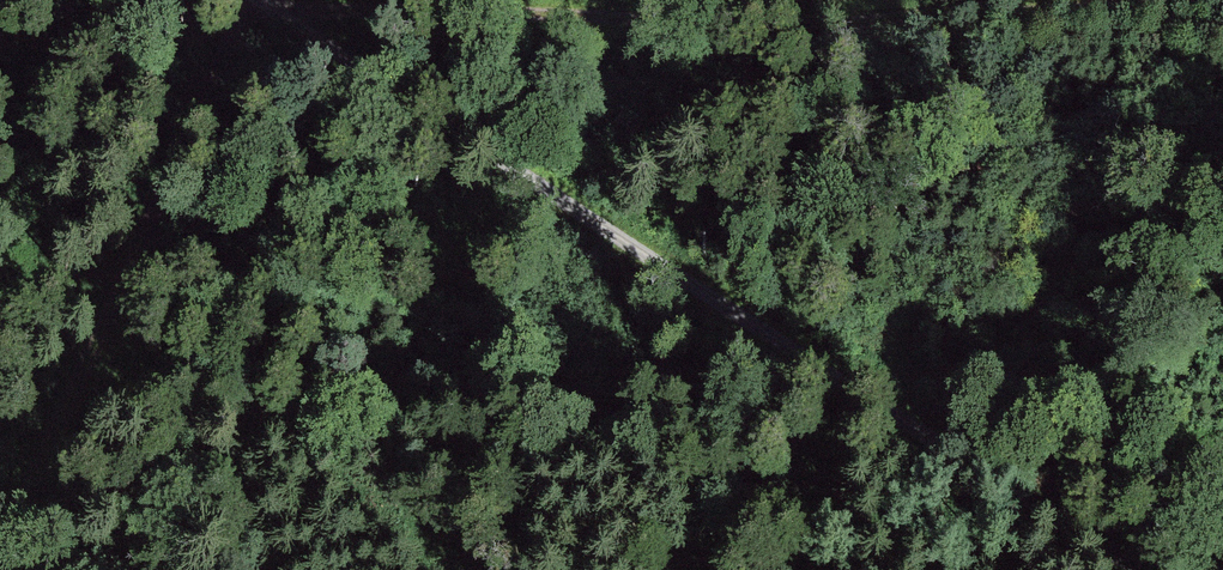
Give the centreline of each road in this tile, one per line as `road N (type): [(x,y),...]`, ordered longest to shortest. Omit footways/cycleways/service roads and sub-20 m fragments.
road 1 (track): [(280,0),(555,195),(1142,569)]
road 2 (track): [(1222,11),(815,11),(530,0)]
road 3 (track): [(29,569),(102,402),(134,285),(254,0)]

